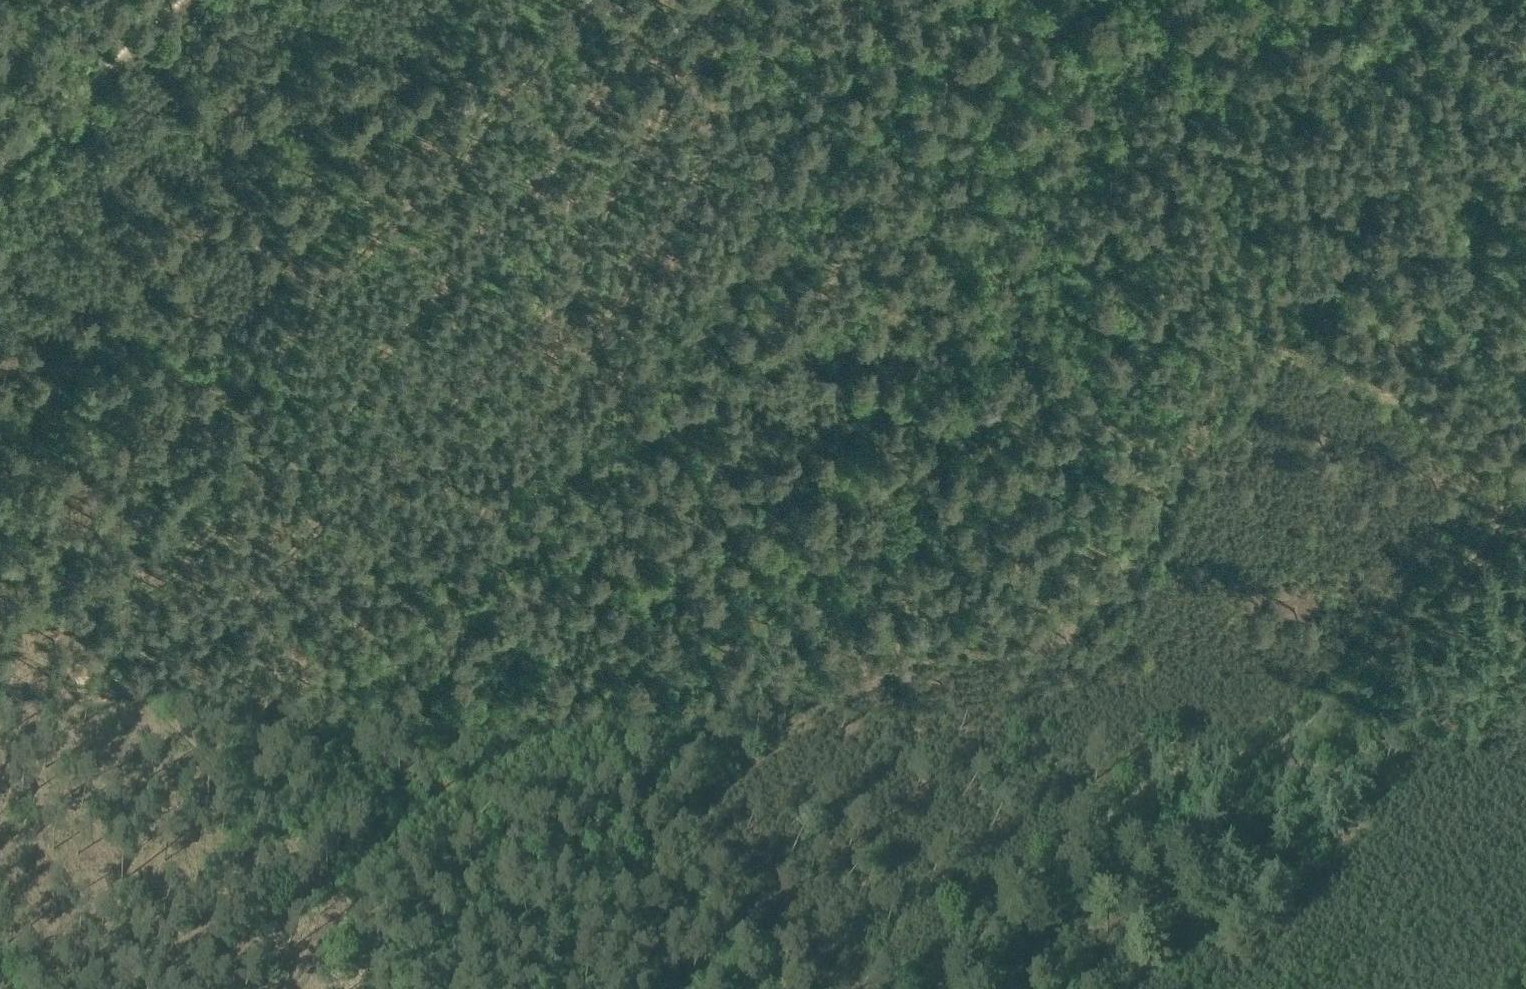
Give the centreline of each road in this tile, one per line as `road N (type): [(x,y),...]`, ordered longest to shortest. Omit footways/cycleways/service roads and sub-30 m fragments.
road 1 (track): [(198,0),(0,176)]

